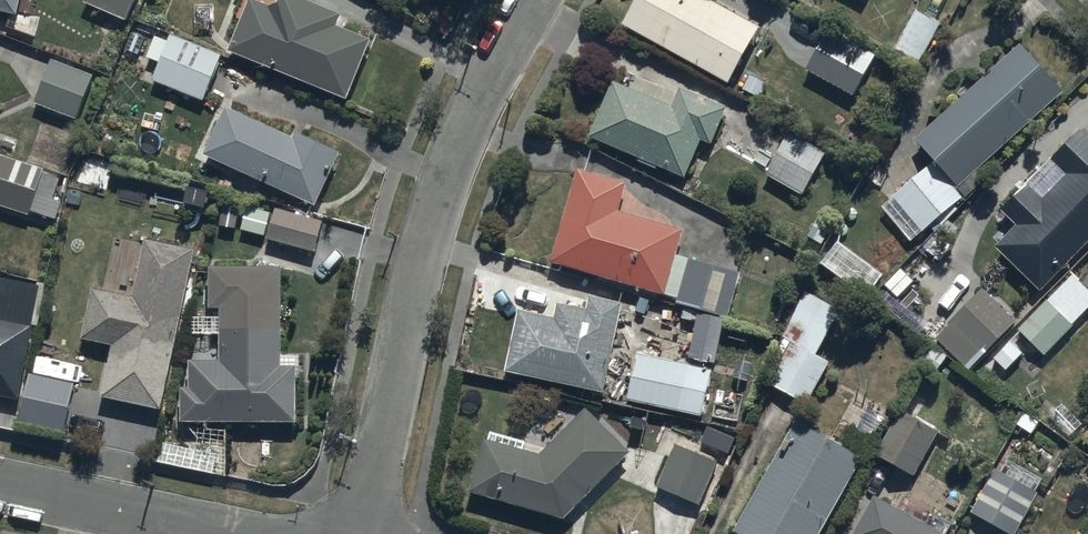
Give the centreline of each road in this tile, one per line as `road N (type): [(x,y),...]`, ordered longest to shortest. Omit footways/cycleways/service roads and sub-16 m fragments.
road 1 (residential): [(535,0),(486,88),(431,234),(363,533)]
road 2 (residential): [(223,533),(0,487)]

